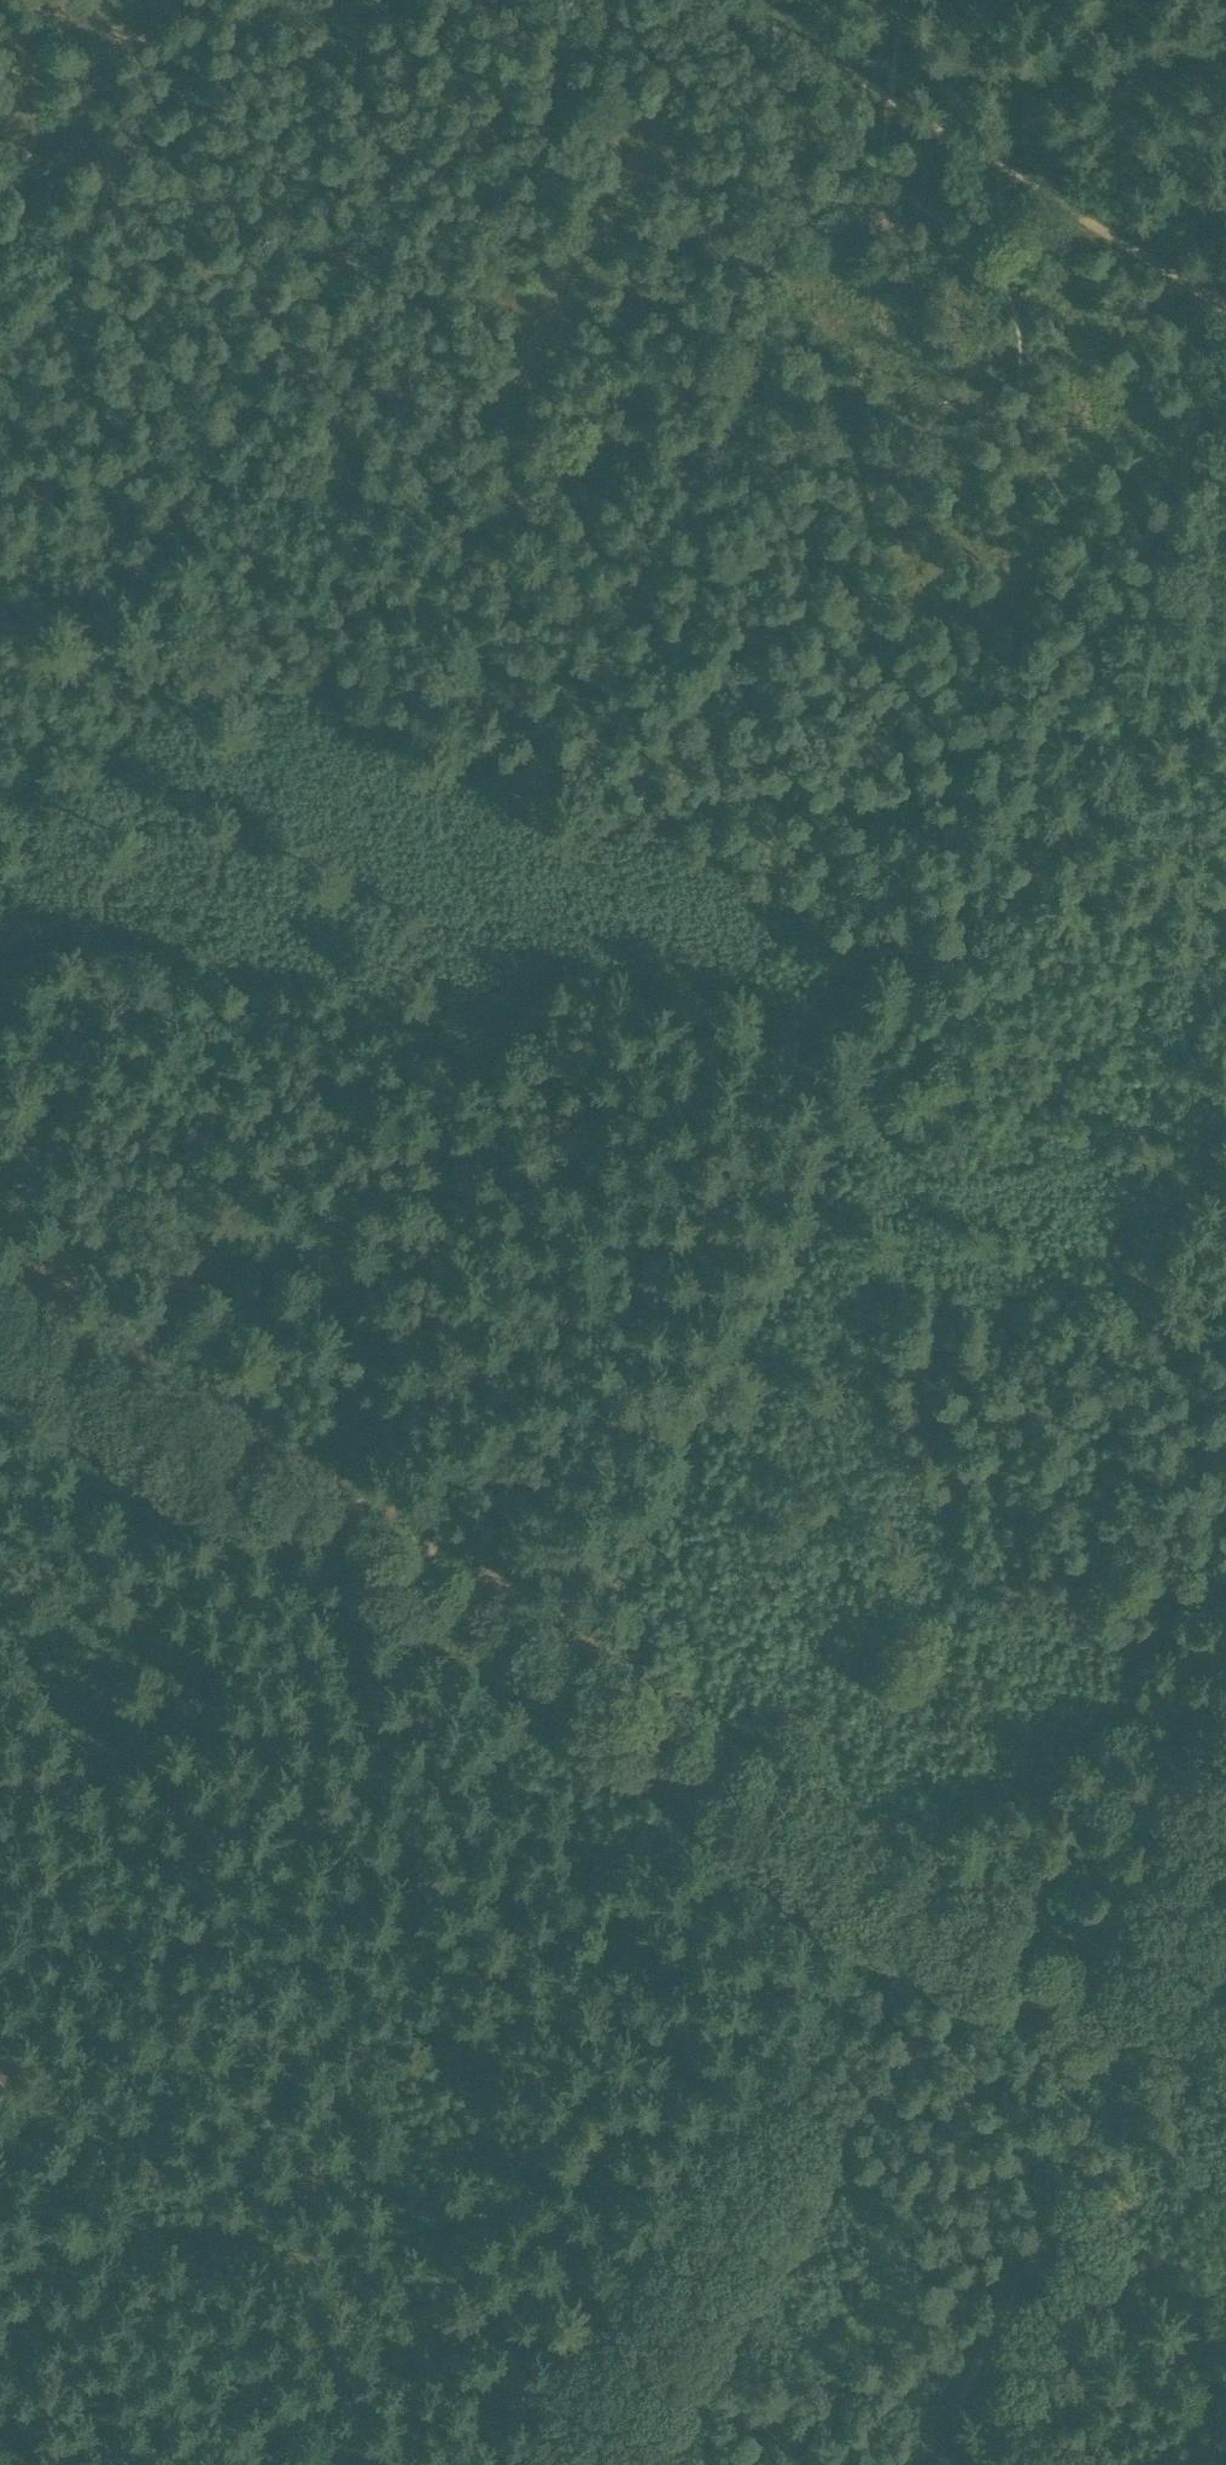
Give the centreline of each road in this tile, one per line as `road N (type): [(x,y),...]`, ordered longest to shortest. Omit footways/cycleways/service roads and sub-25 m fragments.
road 1 (track): [(408,1568),(1225,2080)]
road 2 (track): [(691,0),(899,103),(1225,305)]
road 3 (track): [(0,1316),(408,1568)]
road 4 (track): [(1138,2028),(1225,1835)]

